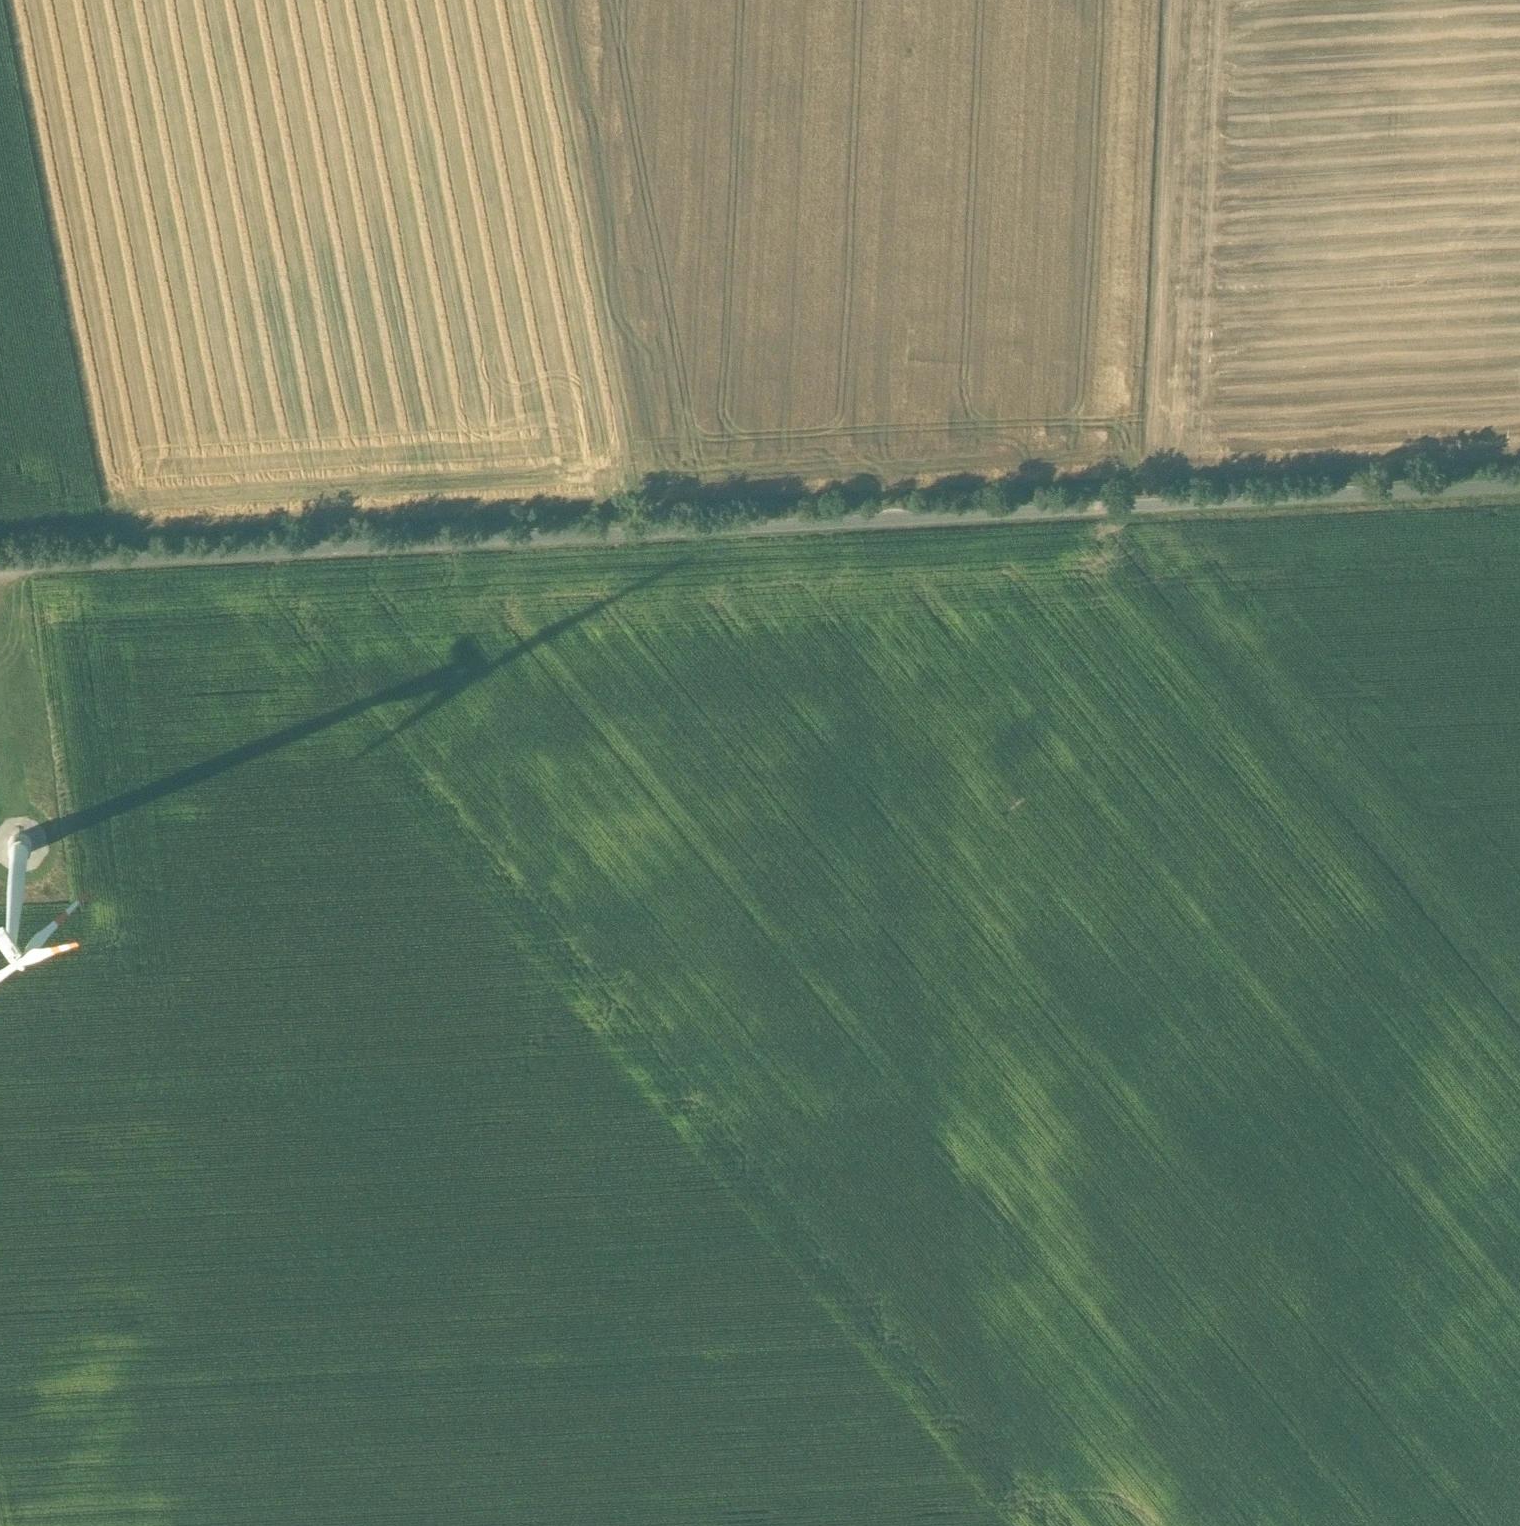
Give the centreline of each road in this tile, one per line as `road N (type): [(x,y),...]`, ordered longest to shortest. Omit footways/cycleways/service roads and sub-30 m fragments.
road 1 (unclassified): [(0,565),(1519,488)]

